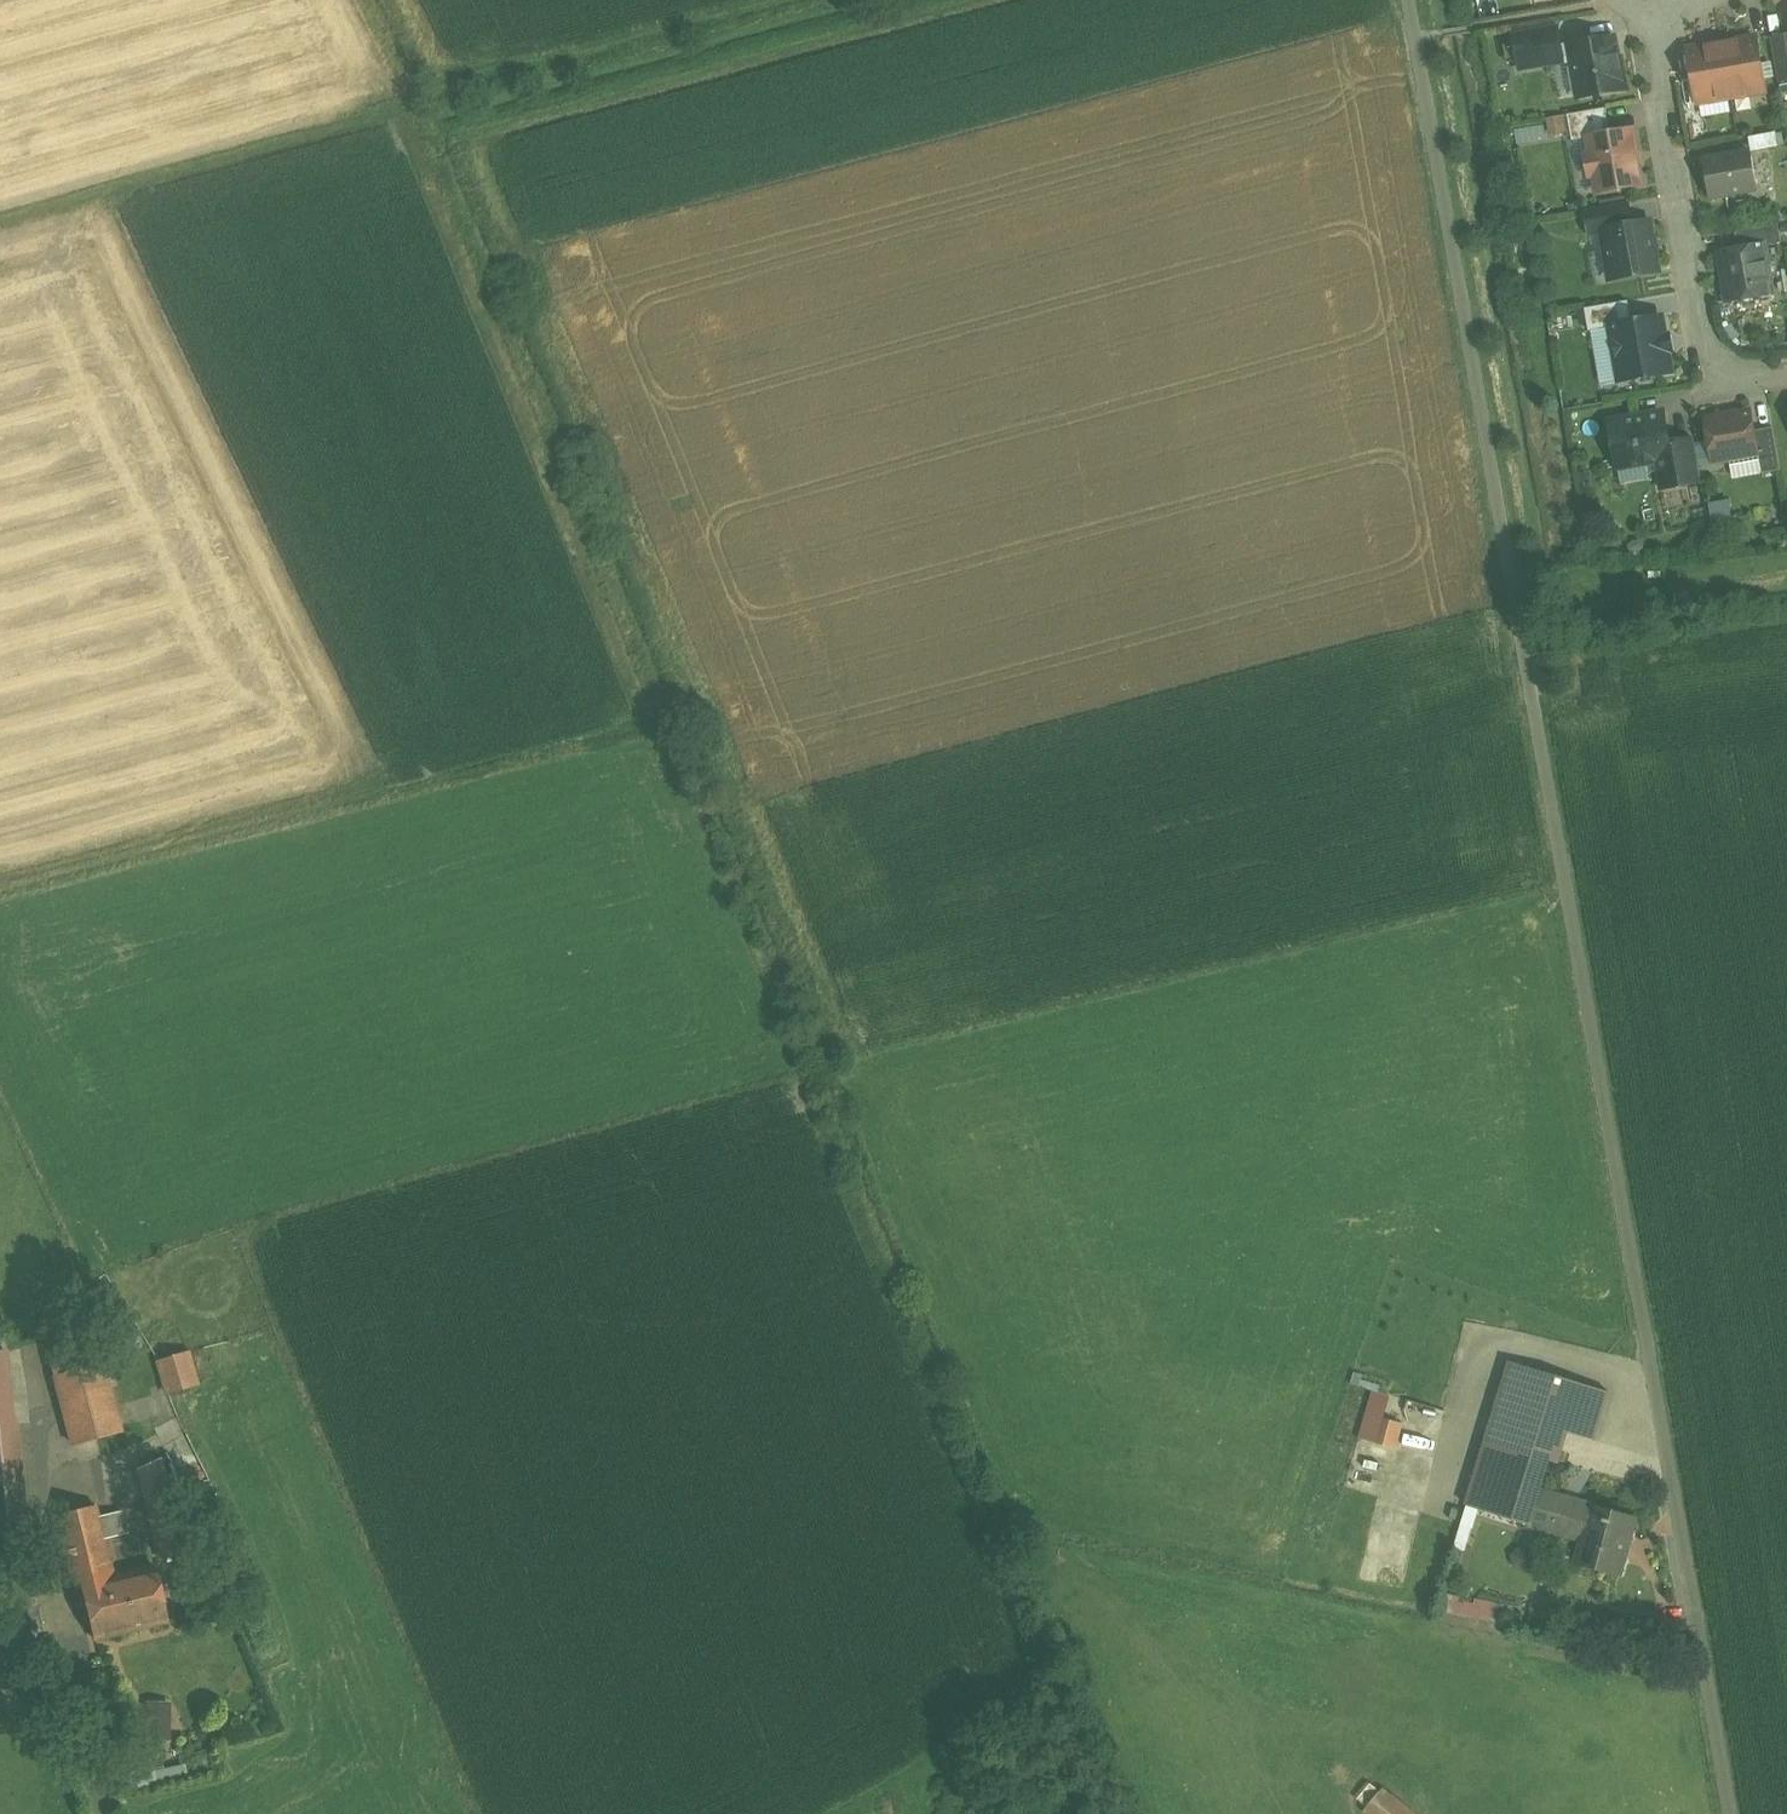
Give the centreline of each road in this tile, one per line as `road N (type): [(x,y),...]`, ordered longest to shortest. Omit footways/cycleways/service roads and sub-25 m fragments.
road 1 (track): [(1731,1813),(1407,0)]
road 2 (residential): [(1786,374),(1740,376),(1715,360),(1700,324),(1656,80),(1661,40),(1677,13),(1698,0)]

